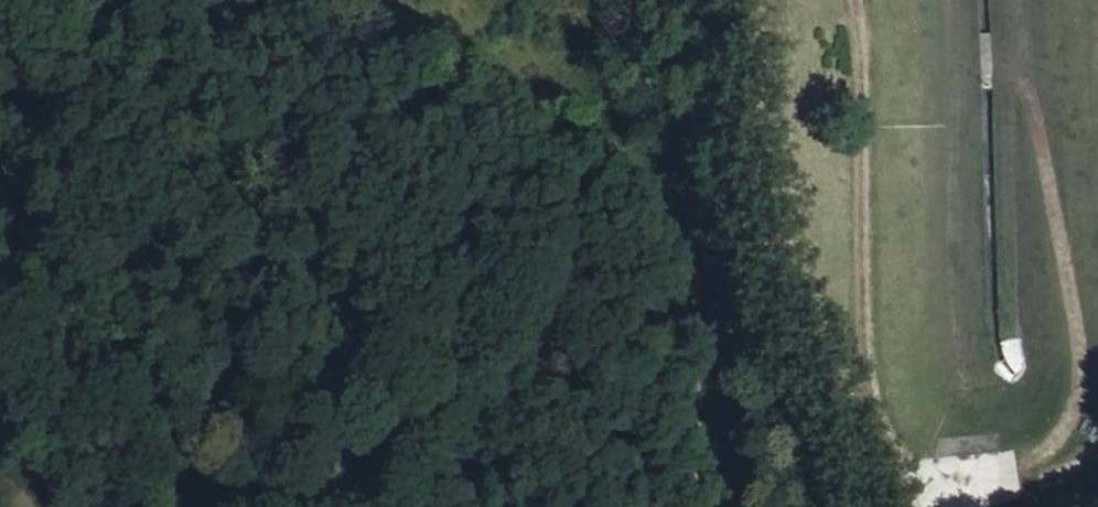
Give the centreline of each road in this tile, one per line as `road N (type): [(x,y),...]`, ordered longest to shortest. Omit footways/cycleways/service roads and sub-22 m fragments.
road 1 (track): [(340,0),(502,89),(654,186),(678,221),(693,282),(699,352),(692,506)]
road 2 (track): [(0,112),(42,207),(130,363),(198,427),(225,506)]

